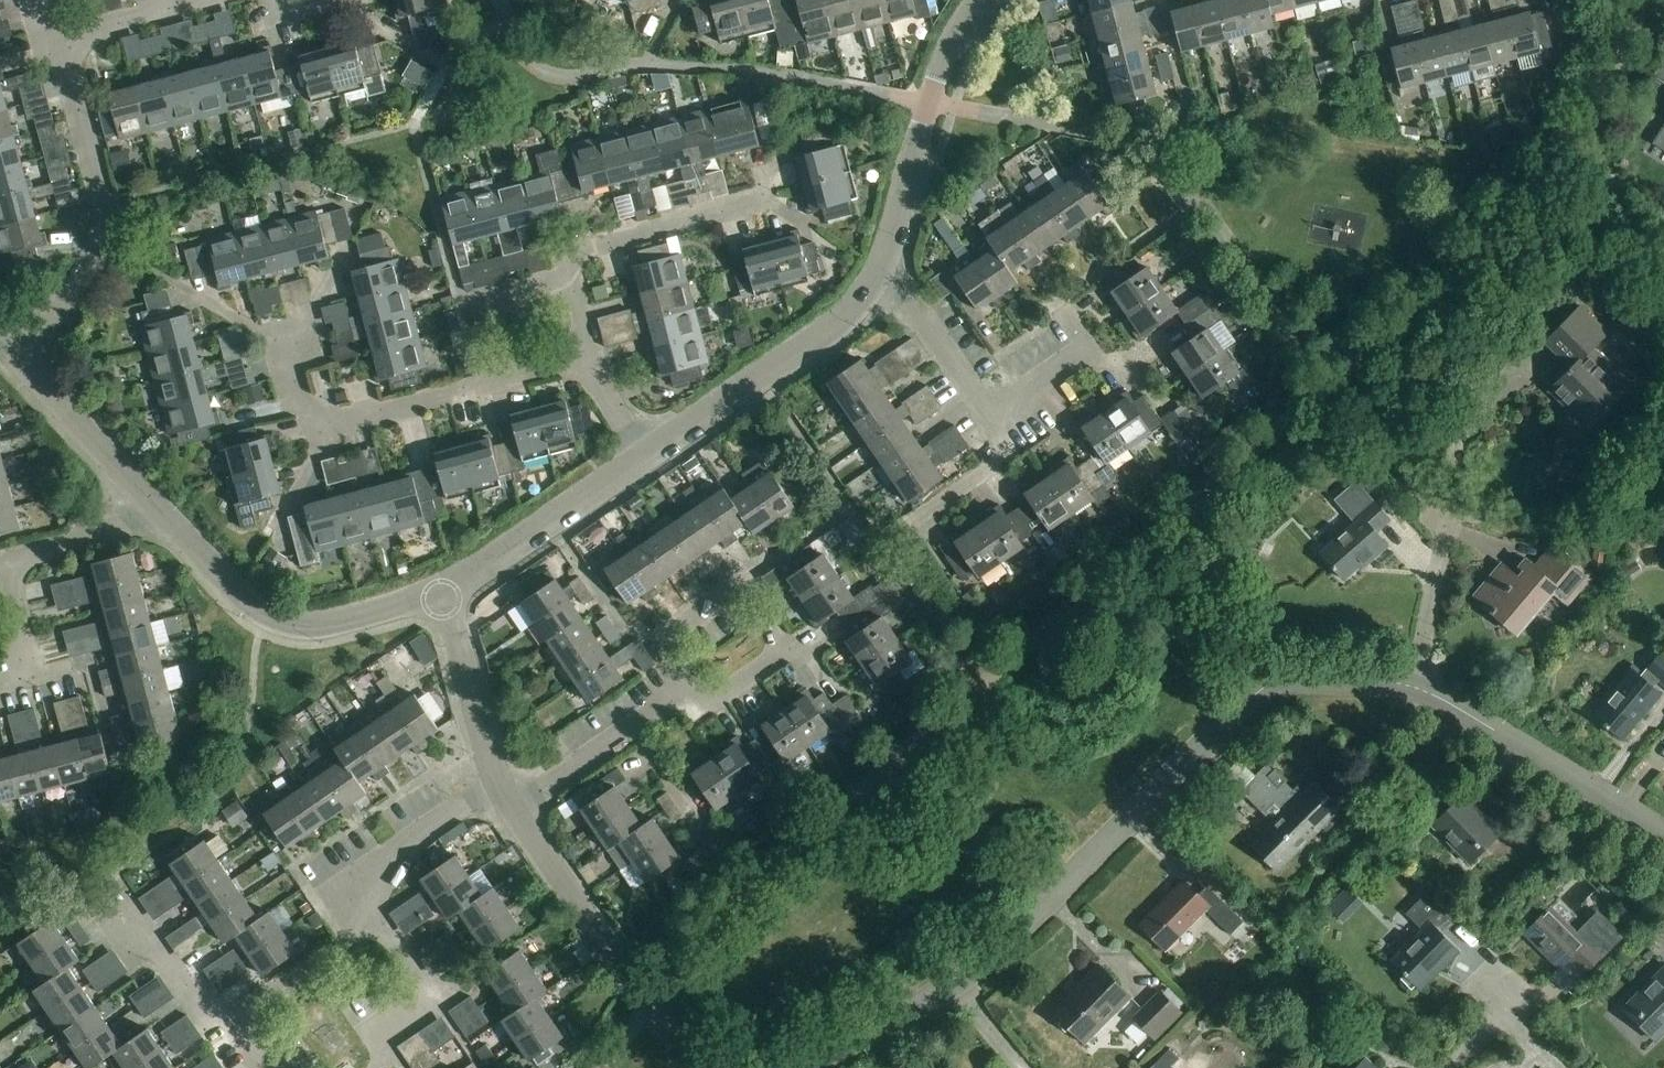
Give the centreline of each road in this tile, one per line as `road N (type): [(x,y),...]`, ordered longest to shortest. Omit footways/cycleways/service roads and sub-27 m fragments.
road 1 (unclassified): [(955,989),(1265,687),(1305,679),(1413,686)]
road 2 (residential): [(27,368),(101,241),(104,217),(57,37)]
road 3 (residential): [(1413,686),(1445,524),(1471,446),(1519,371)]
road 4 (unclassified): [(445,592),(298,627),(260,615),(161,517)]
road 5 (unclassified): [(886,262),(835,327),(644,457)]
road 6 (unclassified): [(1413,686),(1663,835)]
road 7 (unclassified): [(986,0),(959,34),(886,262)]
road 8 (residential): [(282,344),(290,382),(316,427),(484,384)]
road 9 (unclassified): [(504,793),(649,1010)]
road 10 (unclassified): [(644,457),(445,592)]
road 11 (residential): [(765,203),(568,254),(573,279)]
road 12 (residential): [(504,793),(462,807),(366,879),(380,924)]
road 13 (unclassified): [(445,592),(504,793)]
road 14 (unclassified): [(161,517),(27,368)]
road 15 (residential): [(239,1028),(200,1005),(107,882)]
road 16 (residential): [(573,279),(464,312),(484,384)]
road 17 (residential): [(382,1067),(400,1026),(433,1000),(380,924)]
road 18 (residential): [(886,262),(985,410)]
road 19 (residential): [(380,924),(239,1028)]
road 20 (unclassified): [(808,1067),(955,989)]
road 21 (residential): [(687,683),(663,639),(758,578)]
road 22 (residential): [(0,690),(39,679),(11,561)]
road 23 (residential): [(161,517),(11,561)]
road 24 (residential): [(687,683),(704,710),(804,645)]
road 25 (residential): [(985,410),(1084,346),(1104,370)]
road 26 (residential): [(985,410),(1010,452),(931,511)]
road 27 (residential): [(634,731),(545,788),(504,793)]

